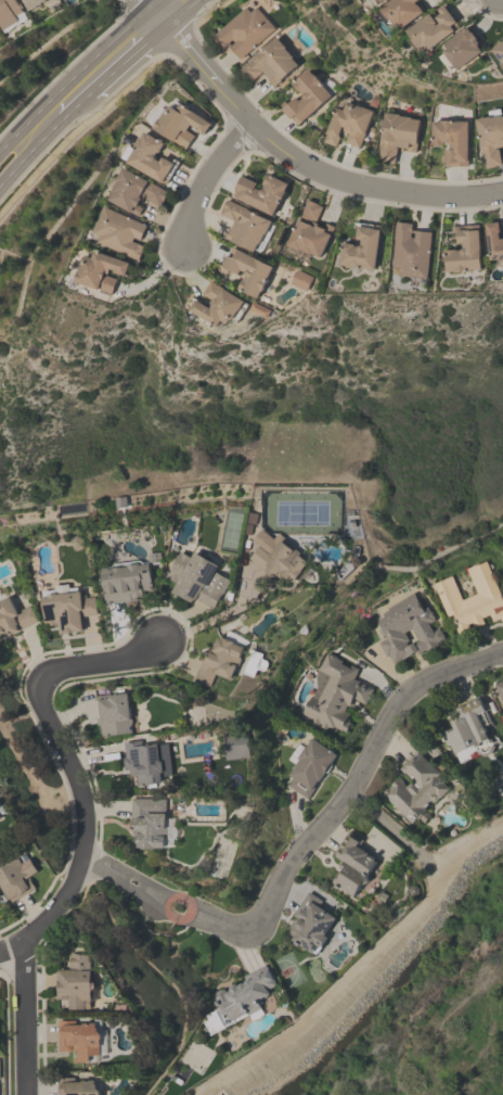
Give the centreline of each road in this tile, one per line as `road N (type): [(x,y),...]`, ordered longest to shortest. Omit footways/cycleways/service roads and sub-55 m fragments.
road 1 (residential): [(206,919),(243,929),(258,920),(289,864),(348,793),(389,714),(437,675),(502,653)]
road 2 (residential): [(20,942),(56,908),(79,862),(83,828),(81,795),(37,701),(39,680),(159,645)]
road 3 (residential): [(164,29),(288,157),(367,188),(462,199),(502,189)]
road 4 (secondary): [(146,9),(0,152)]
road 5 (residential): [(25,1094),(20,942)]
road 6 (residential): [(249,125),(207,179),(180,252)]

